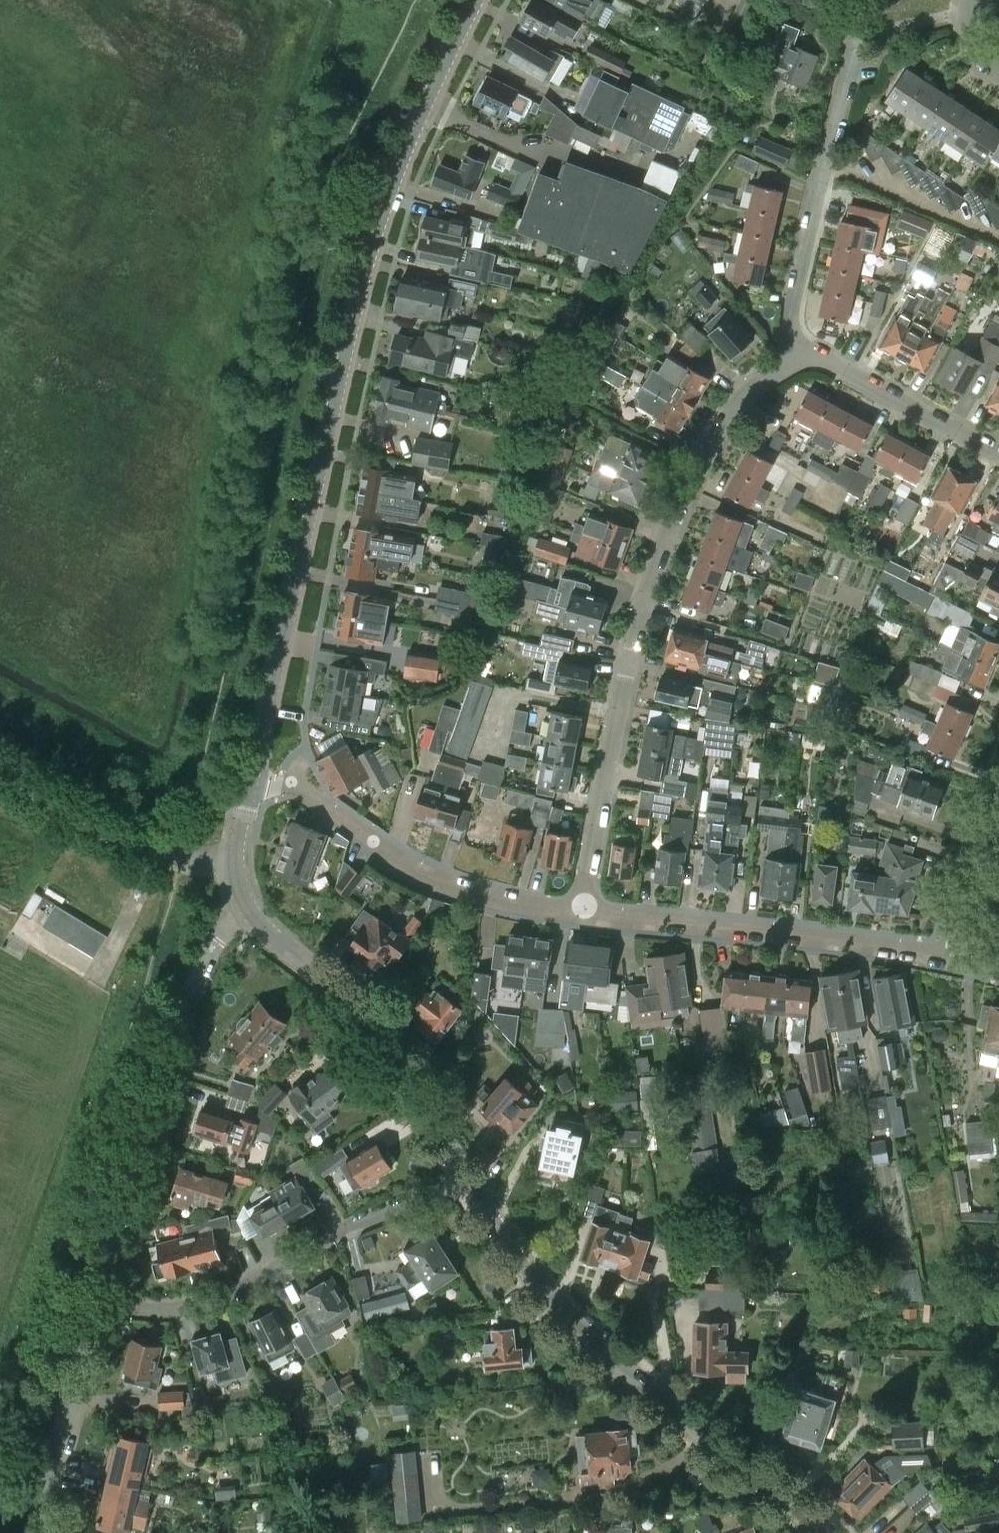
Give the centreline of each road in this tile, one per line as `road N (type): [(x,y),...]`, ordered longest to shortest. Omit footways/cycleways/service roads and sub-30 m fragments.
road 1 (unclassified): [(236,862),(373,245),(412,134),(477,0)]
road 2 (residential): [(801,358),(746,393),(680,503),(630,659),(581,912)]
road 3 (residential): [(821,1532),(581,1331),(467,1177)]
road 4 (residential): [(98,1298),(159,1077),(201,970),(225,929),(249,913)]
road 5 (residential): [(98,1298),(145,1309),(198,1304),(354,1224),(467,1177)]
road 6 (residential): [(955,960),(847,940),(581,912)]
road 7 (residential): [(467,1177),(361,1015),(249,913)]
road 8 (residential): [(801,358),(791,328),(793,294),(858,40)]
road 9 (residential): [(581,912),(439,881),(292,786)]
road 10 (residential): [(35,1532),(98,1298)]
road 11 (residential): [(998,456),(825,360),(801,358)]
road 12 (residential): [(236,862),(152,853),(73,812)]
road 13 (residential): [(955,960),(998,814)]

